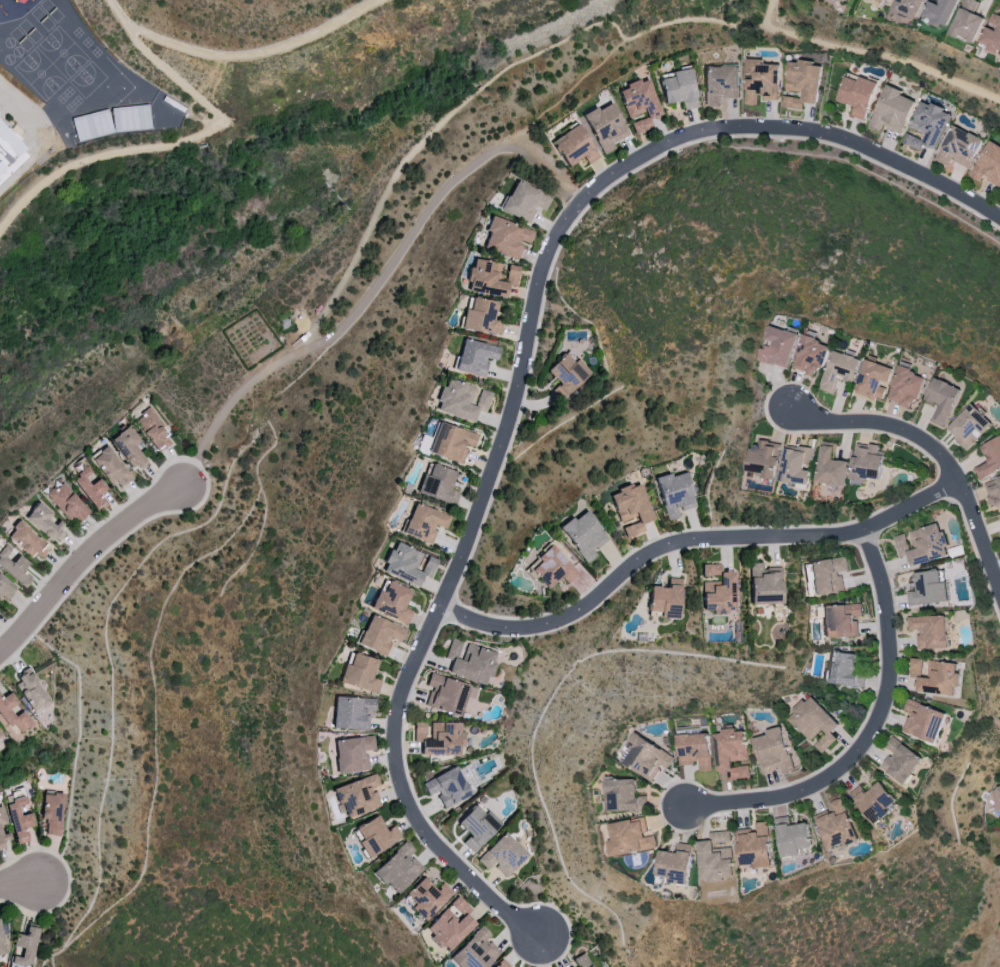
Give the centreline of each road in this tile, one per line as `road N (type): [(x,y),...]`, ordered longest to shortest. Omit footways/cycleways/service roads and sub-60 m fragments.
road 1 (residential): [(546,936),(434,846),(400,784),(393,747),(394,710),(478,509),(512,404),(542,261),(564,218),(598,183),(657,148),(750,123),(826,133),(999,221)]
road 2 (residential): [(439,612),(498,629),(567,618),(656,548),(865,527),(954,480)]
road 3 (residential): [(690,808),(769,802),(841,776),(889,706),(894,618),(865,527)]
road 4 (residential): [(999,591),(983,536),(932,450),(878,424),(820,422),(794,411)]
road 5 (residential): [(186,486),(129,523),(0,658)]

